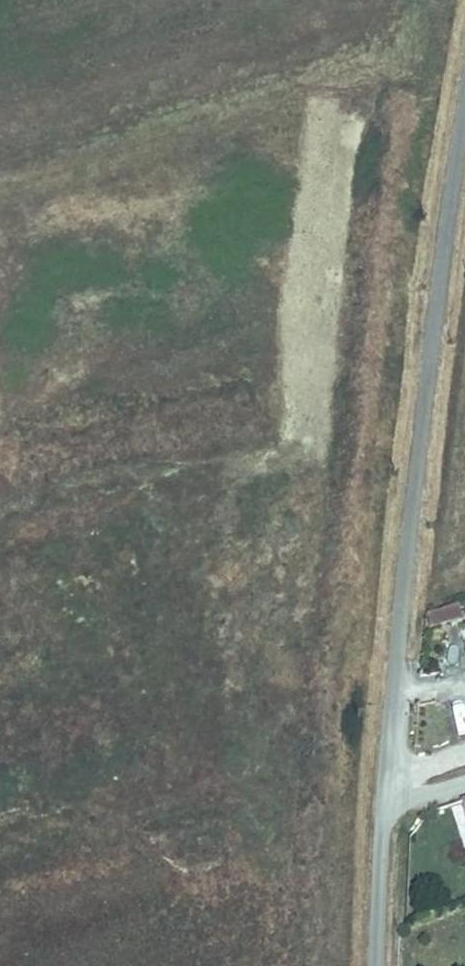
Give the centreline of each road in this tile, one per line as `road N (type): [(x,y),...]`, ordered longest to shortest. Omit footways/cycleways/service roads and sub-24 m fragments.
road 1 (residential): [(383,965),(389,784),(418,466),(464,109)]

